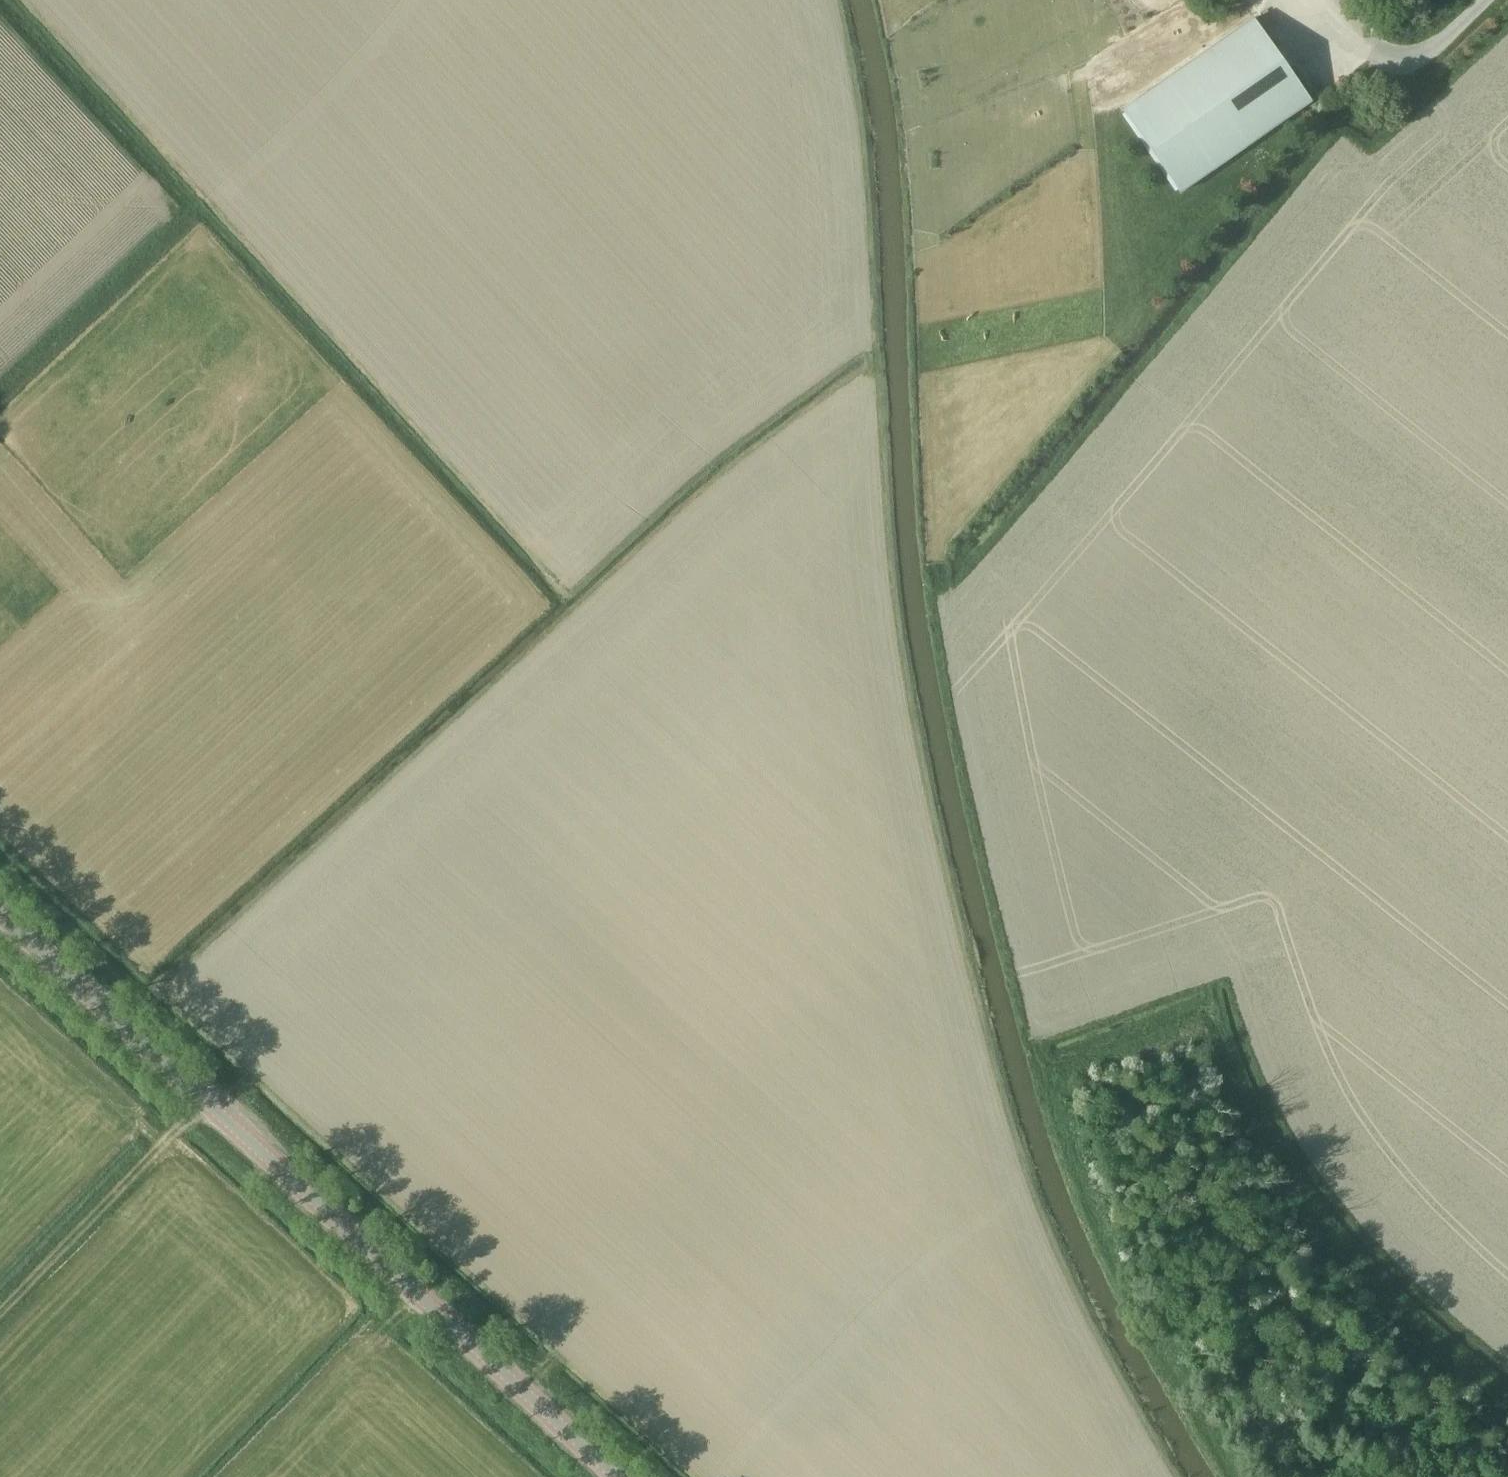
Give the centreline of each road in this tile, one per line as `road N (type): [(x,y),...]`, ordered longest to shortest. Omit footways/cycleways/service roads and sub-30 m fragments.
road 1 (tertiary): [(614,1476),(0,910)]

